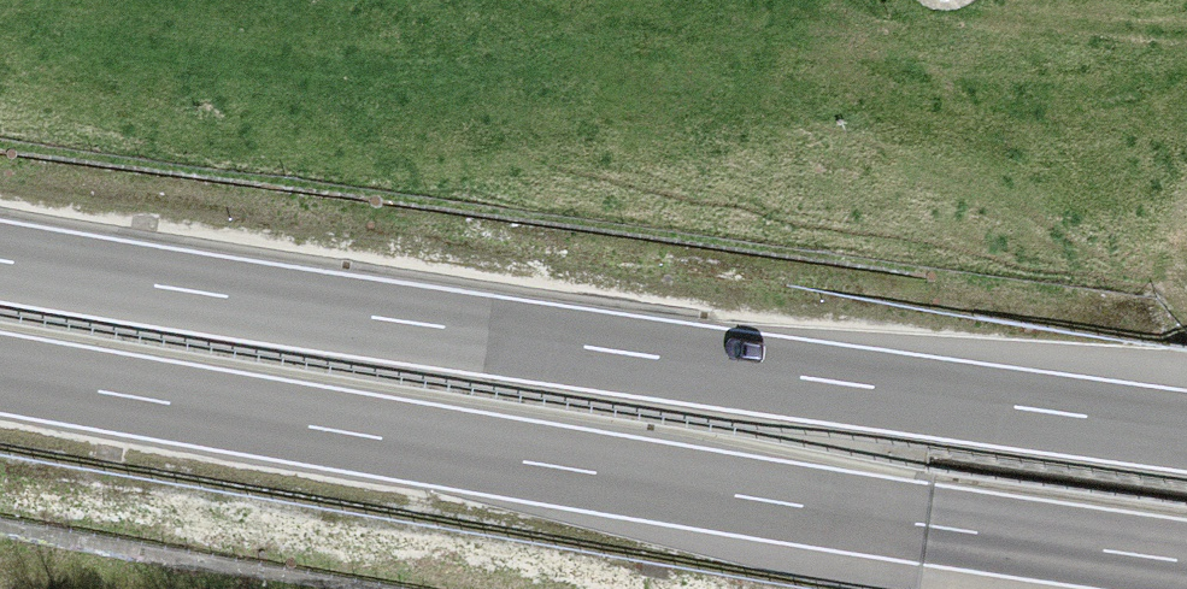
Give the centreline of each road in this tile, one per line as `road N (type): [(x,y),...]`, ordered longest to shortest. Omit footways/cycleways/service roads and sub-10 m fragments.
road 1 (motorway): [(0,374),(925,526),(1186,560)]
road 2 (motorway): [(1186,429),(0,259)]

